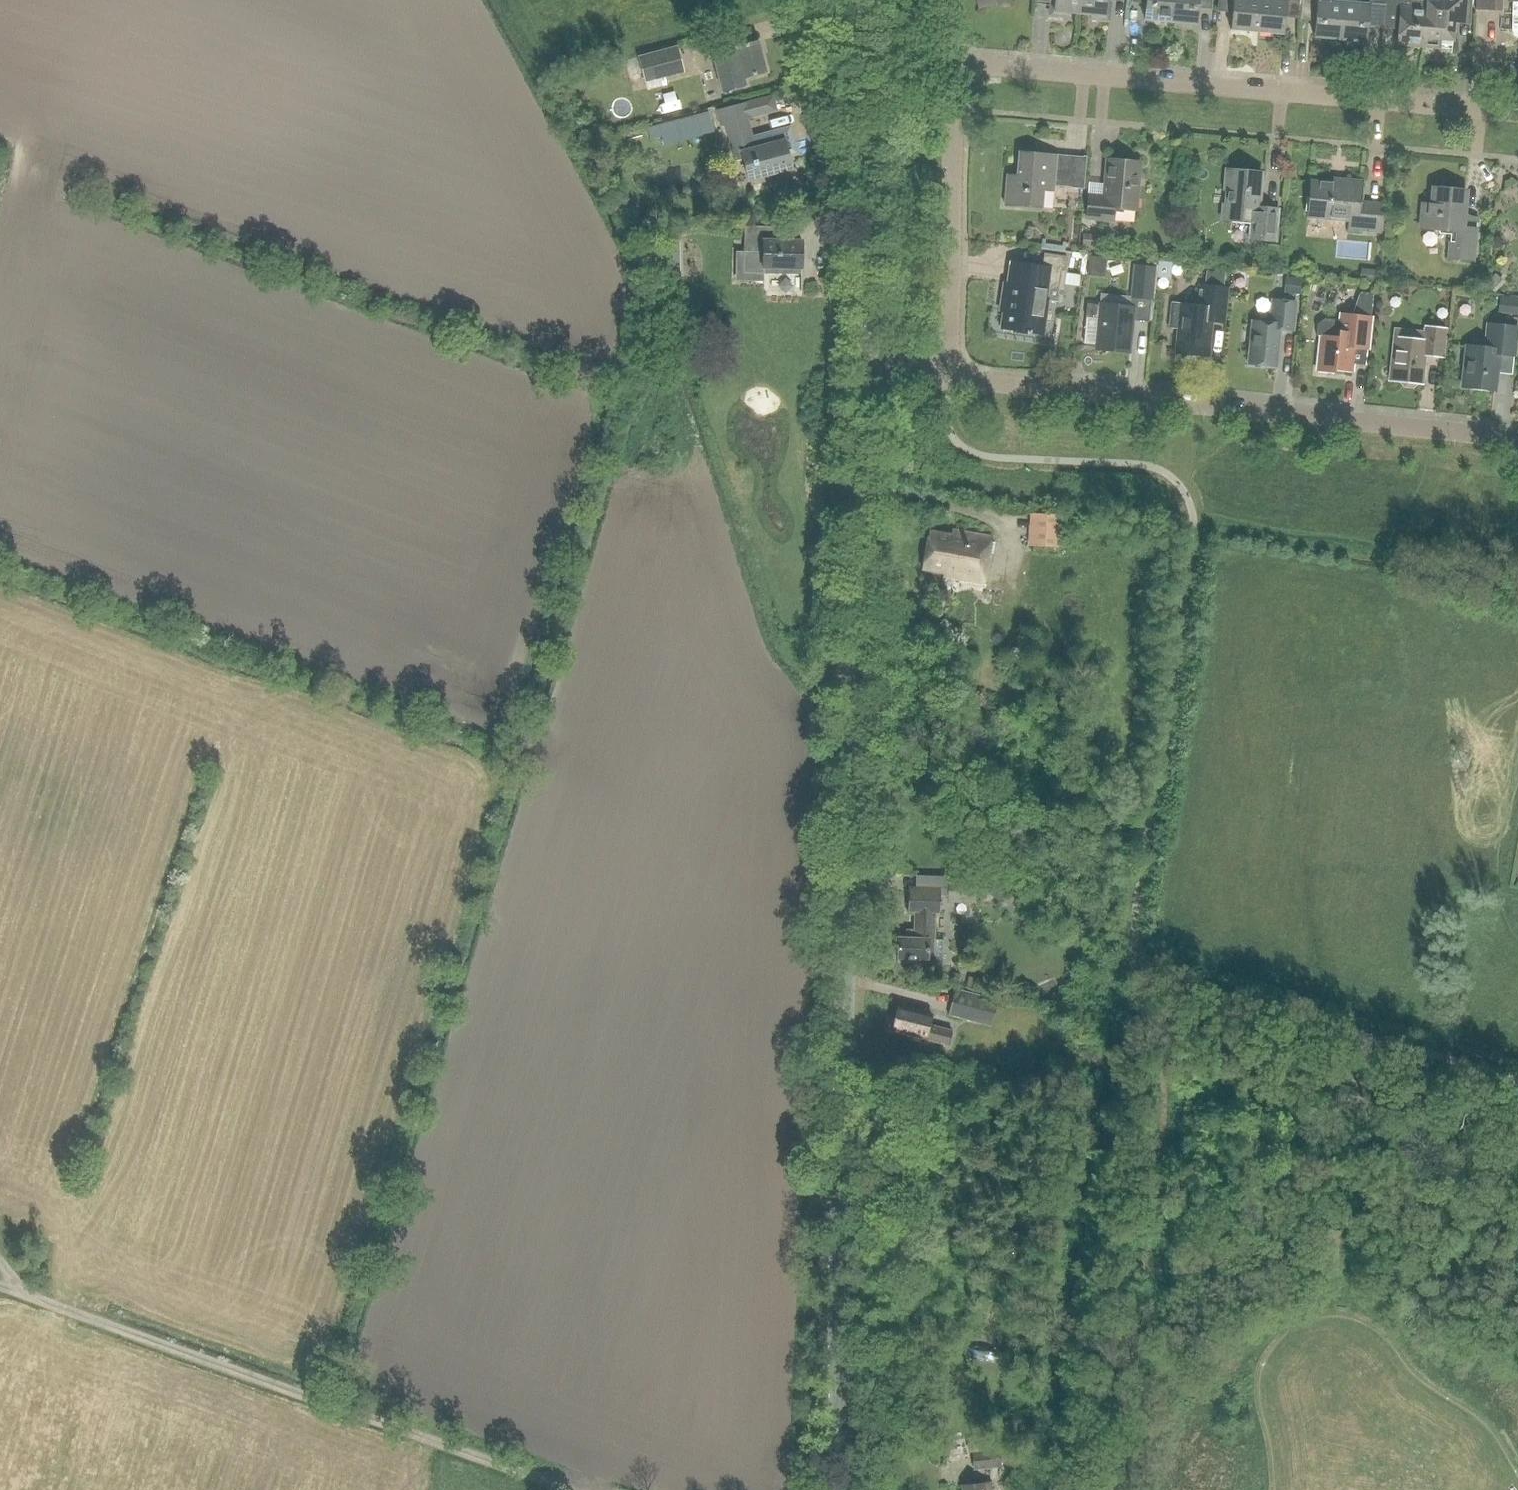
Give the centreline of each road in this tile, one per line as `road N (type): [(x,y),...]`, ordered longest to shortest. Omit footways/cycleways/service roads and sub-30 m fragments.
road 1 (tertiary): [(845,1489),(838,1074),(864,366)]
road 2 (track): [(568,1489),(31,1297),(0,1261)]
road 3 (residential): [(1517,441),(949,376)]
road 4 (residential): [(1517,115),(953,63)]
road 5 (tertiary): [(864,366),(868,202),(817,0)]
road 6 (residential): [(949,376),(953,63)]

